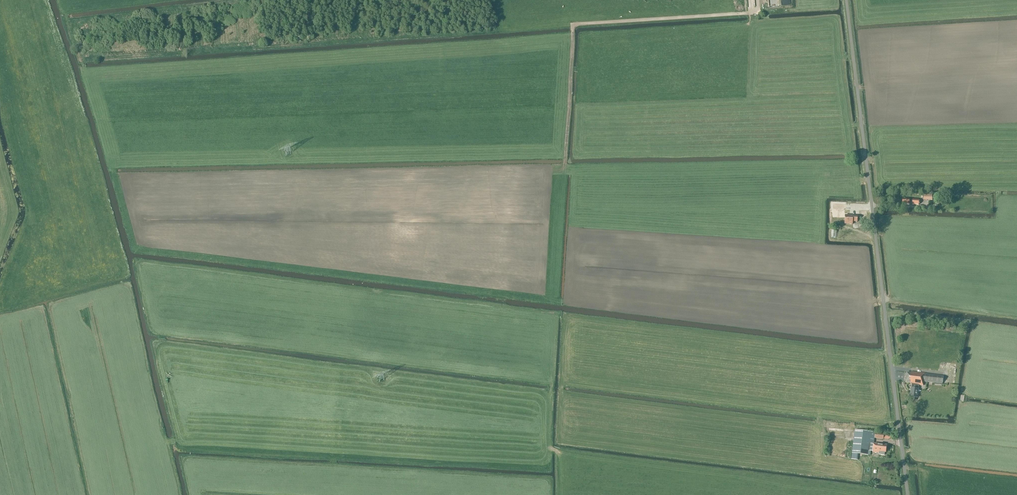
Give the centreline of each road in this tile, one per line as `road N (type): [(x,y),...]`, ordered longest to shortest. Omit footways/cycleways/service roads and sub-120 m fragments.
road 1 (unclassified): [(907,494),(847,0)]

